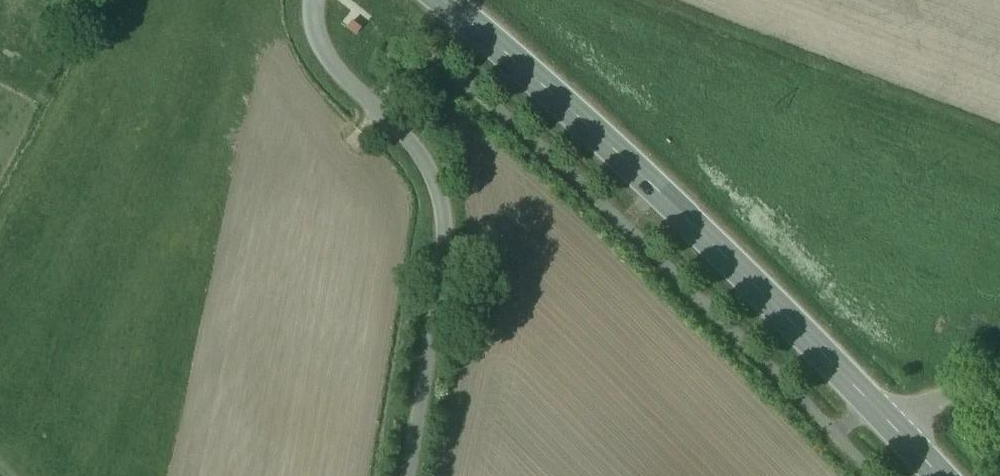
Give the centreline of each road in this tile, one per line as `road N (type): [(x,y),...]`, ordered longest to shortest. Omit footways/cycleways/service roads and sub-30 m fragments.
road 1 (secondary): [(439,0),(762,292),(883,418)]
road 2 (unclassified): [(313,0),(327,63),(411,146),(441,212),(440,286),(412,475)]
road 3 (unclassified): [(883,418),(947,391),(999,402)]

